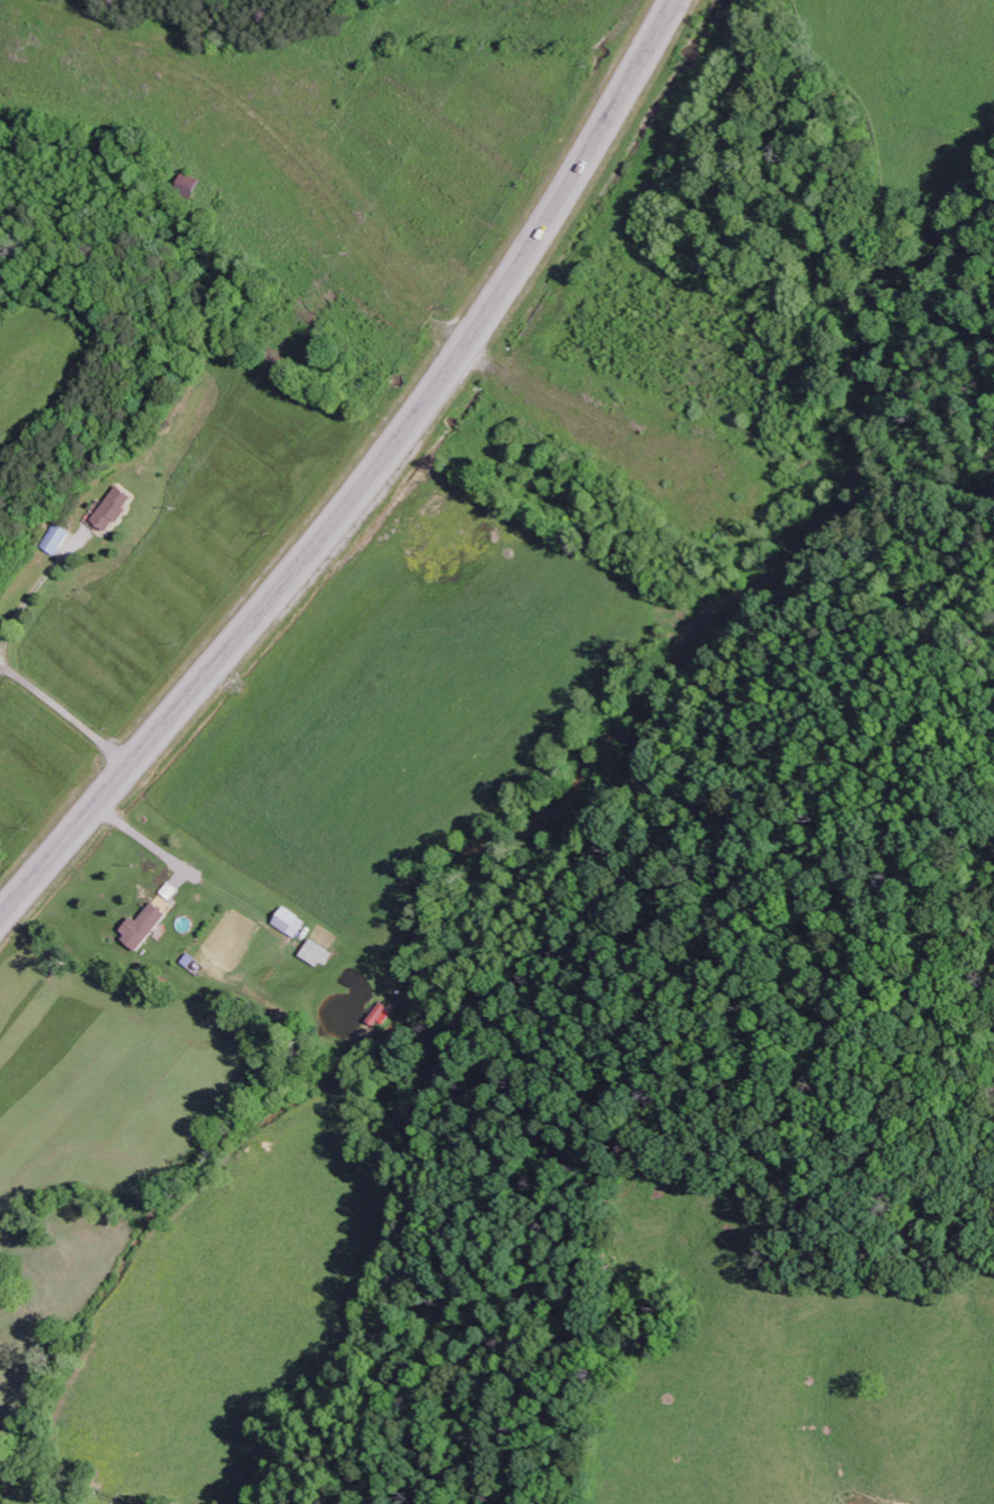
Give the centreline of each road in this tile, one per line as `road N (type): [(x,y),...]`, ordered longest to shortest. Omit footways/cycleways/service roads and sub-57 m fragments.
road 1 (trunk): [(0,922),(435,397),(671,0)]

